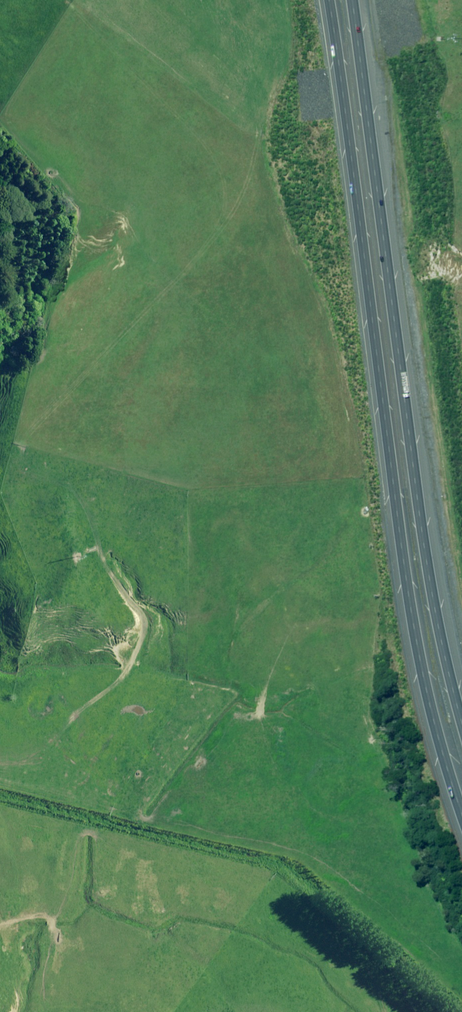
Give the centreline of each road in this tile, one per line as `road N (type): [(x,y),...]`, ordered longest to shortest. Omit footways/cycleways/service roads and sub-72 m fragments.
road 1 (motorway): [(461,853),(425,737),(400,618),(323,0)]
road 2 (motorway): [(342,0),(397,451),(424,623),(461,780)]

